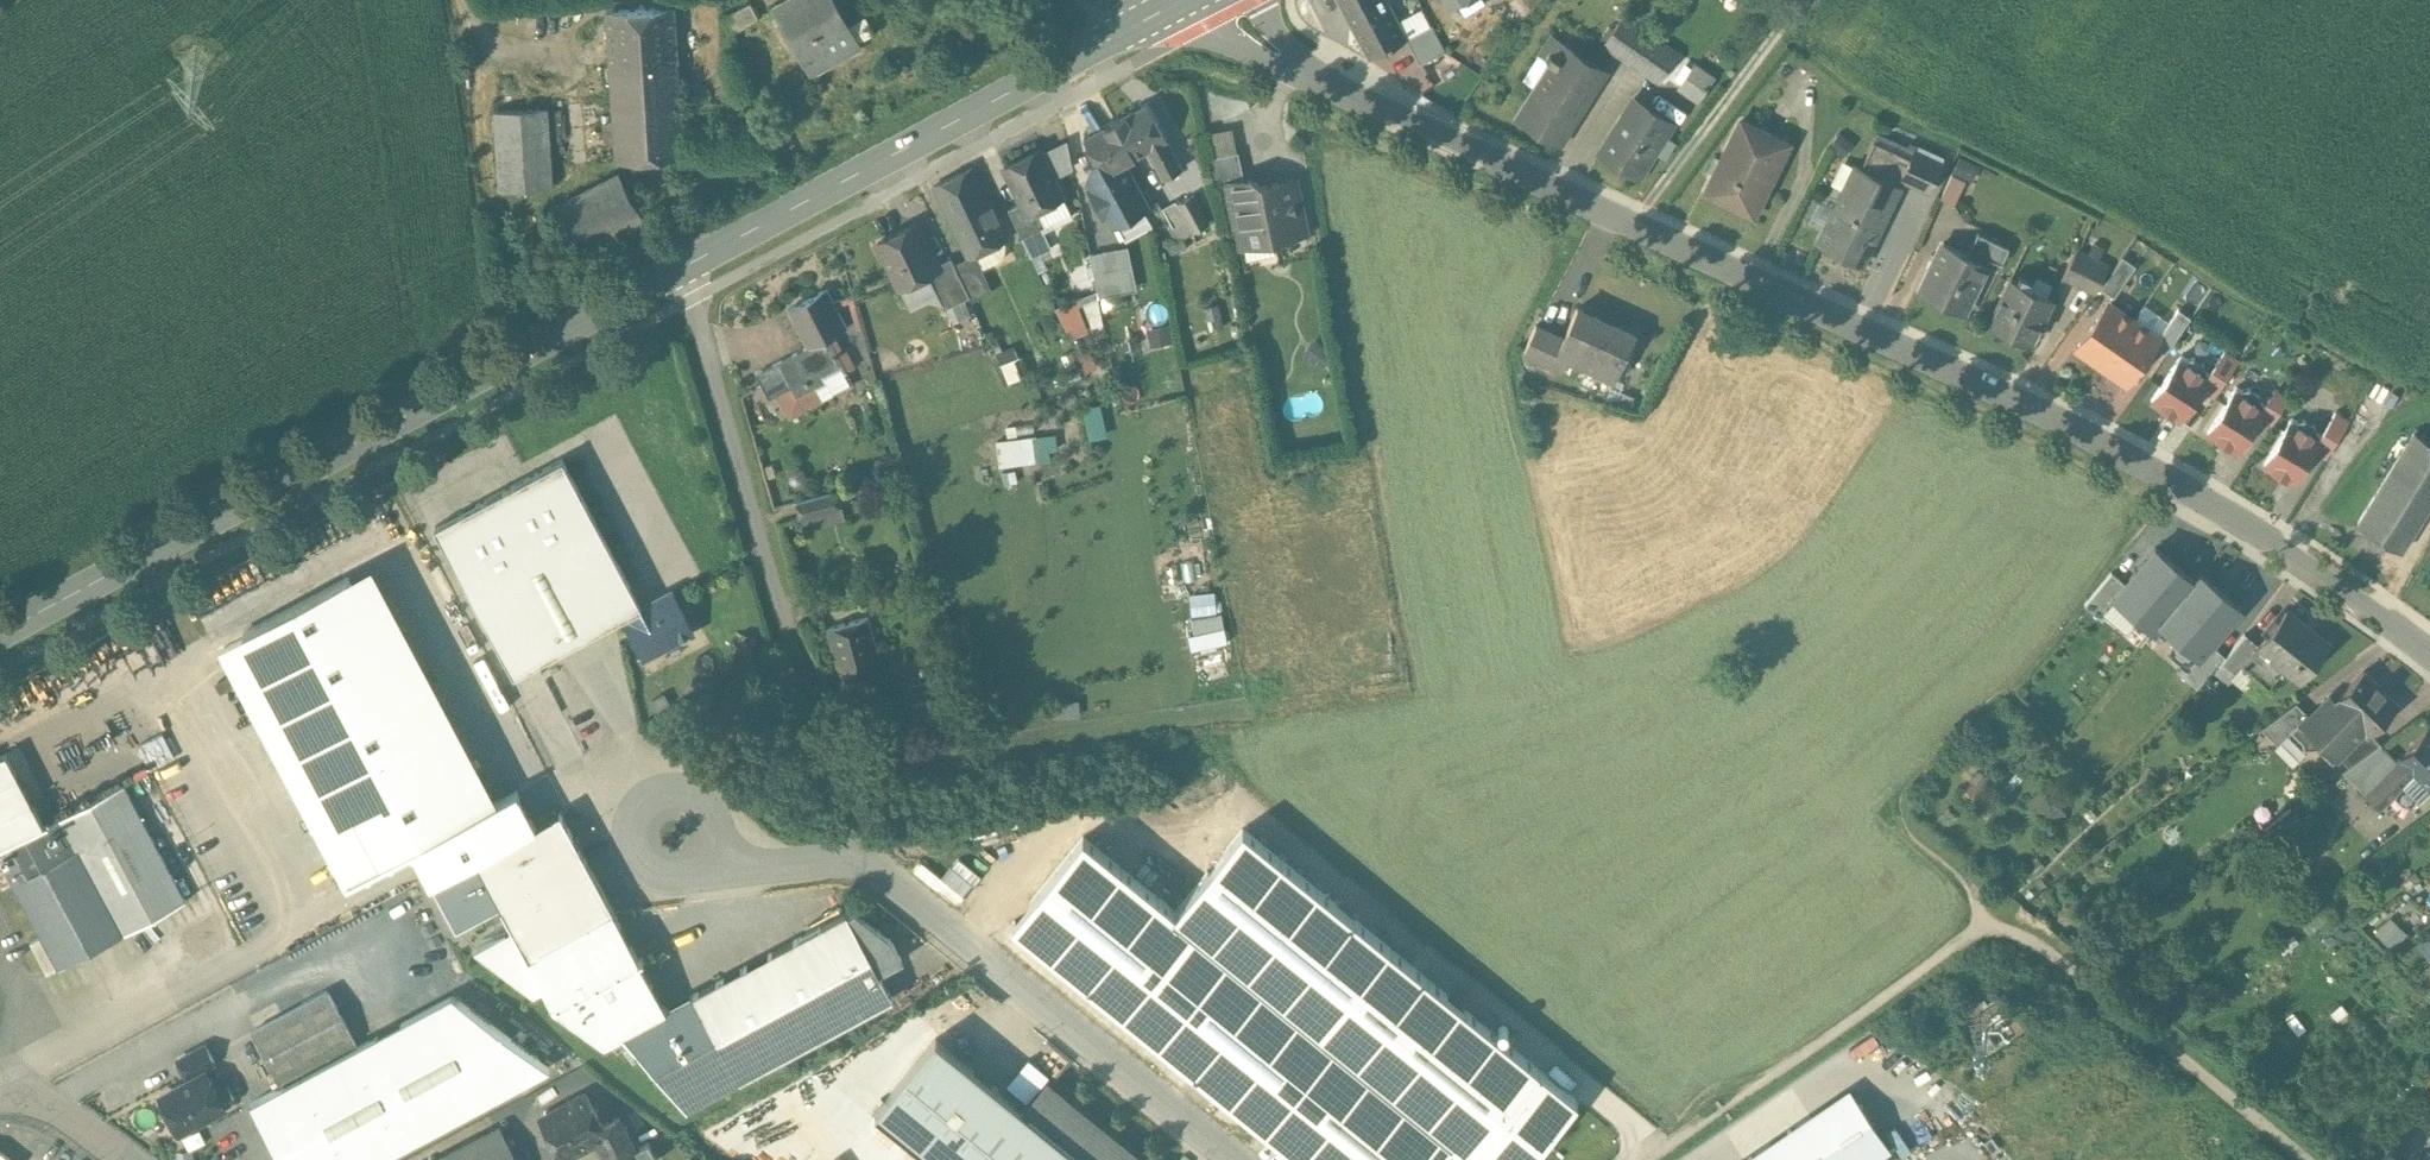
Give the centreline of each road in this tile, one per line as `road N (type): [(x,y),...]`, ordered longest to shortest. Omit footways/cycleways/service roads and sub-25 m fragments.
road 1 (residential): [(1157,14),(1221,18),(1314,59),(1593,205),(1893,345),(2325,563),(2429,650)]
road 2 (primary): [(685,266),(0,631)]
road 3 (residential): [(1241,1159),(880,862),(733,839)]
road 4 (residential): [(685,266),(842,808)]
road 5 (primary): [(1157,14),(685,266)]
road 6 (residential): [(728,827),(705,799),(665,791),(636,816),(635,855),(660,878),(701,877),(718,866),(733,839)]
road 7 (residential): [(0,1078),(18,1078),(130,1159)]

